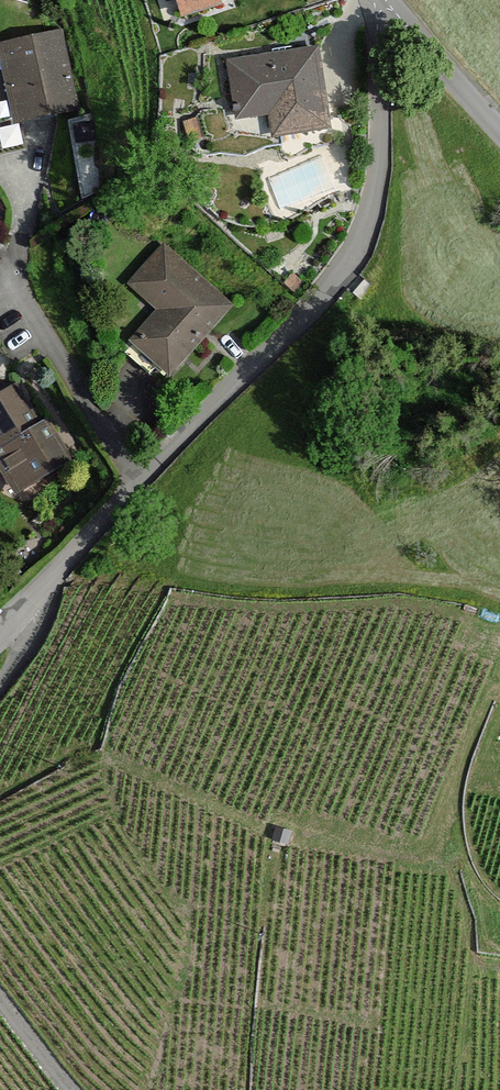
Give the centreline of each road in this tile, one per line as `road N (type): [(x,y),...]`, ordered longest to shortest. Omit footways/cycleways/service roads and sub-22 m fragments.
road 1 (residential): [(379,0),(385,151),(369,235),(138,486)]
road 2 (residential): [(138,486),(16,262),(41,134)]
road 3 (residential): [(138,486),(0,639)]
road 4 (residential): [(499,129),(380,0)]

